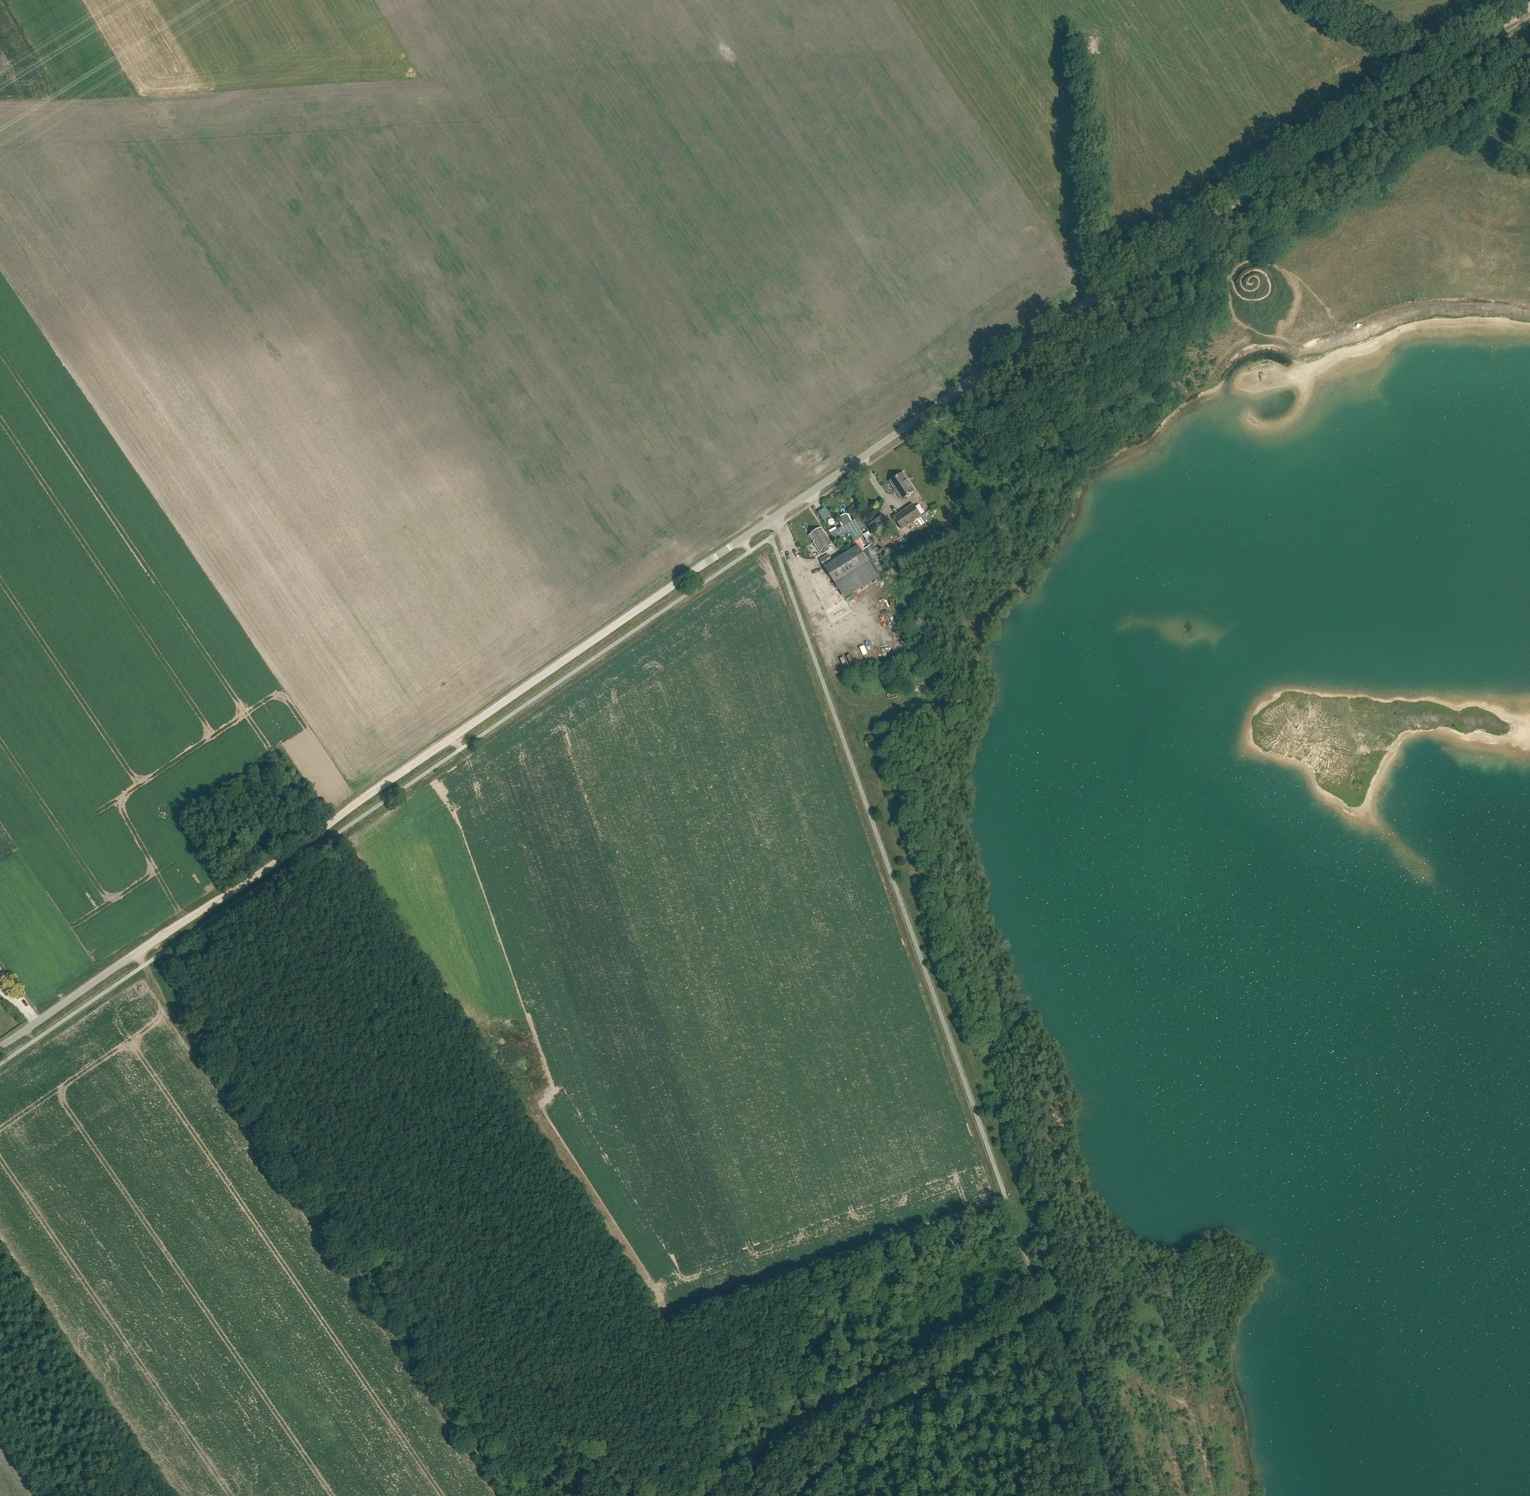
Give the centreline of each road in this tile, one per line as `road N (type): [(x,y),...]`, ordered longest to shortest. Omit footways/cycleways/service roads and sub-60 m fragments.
road 1 (track): [(135,954),(1529,7)]
road 2 (track): [(144,966),(511,1495)]
road 3 (track): [(797,1495),(903,1399),(1047,1314)]
road 4 (track): [(876,704),(839,699),(774,518)]
road 5 (unclassified): [(0,1047),(135,954)]

